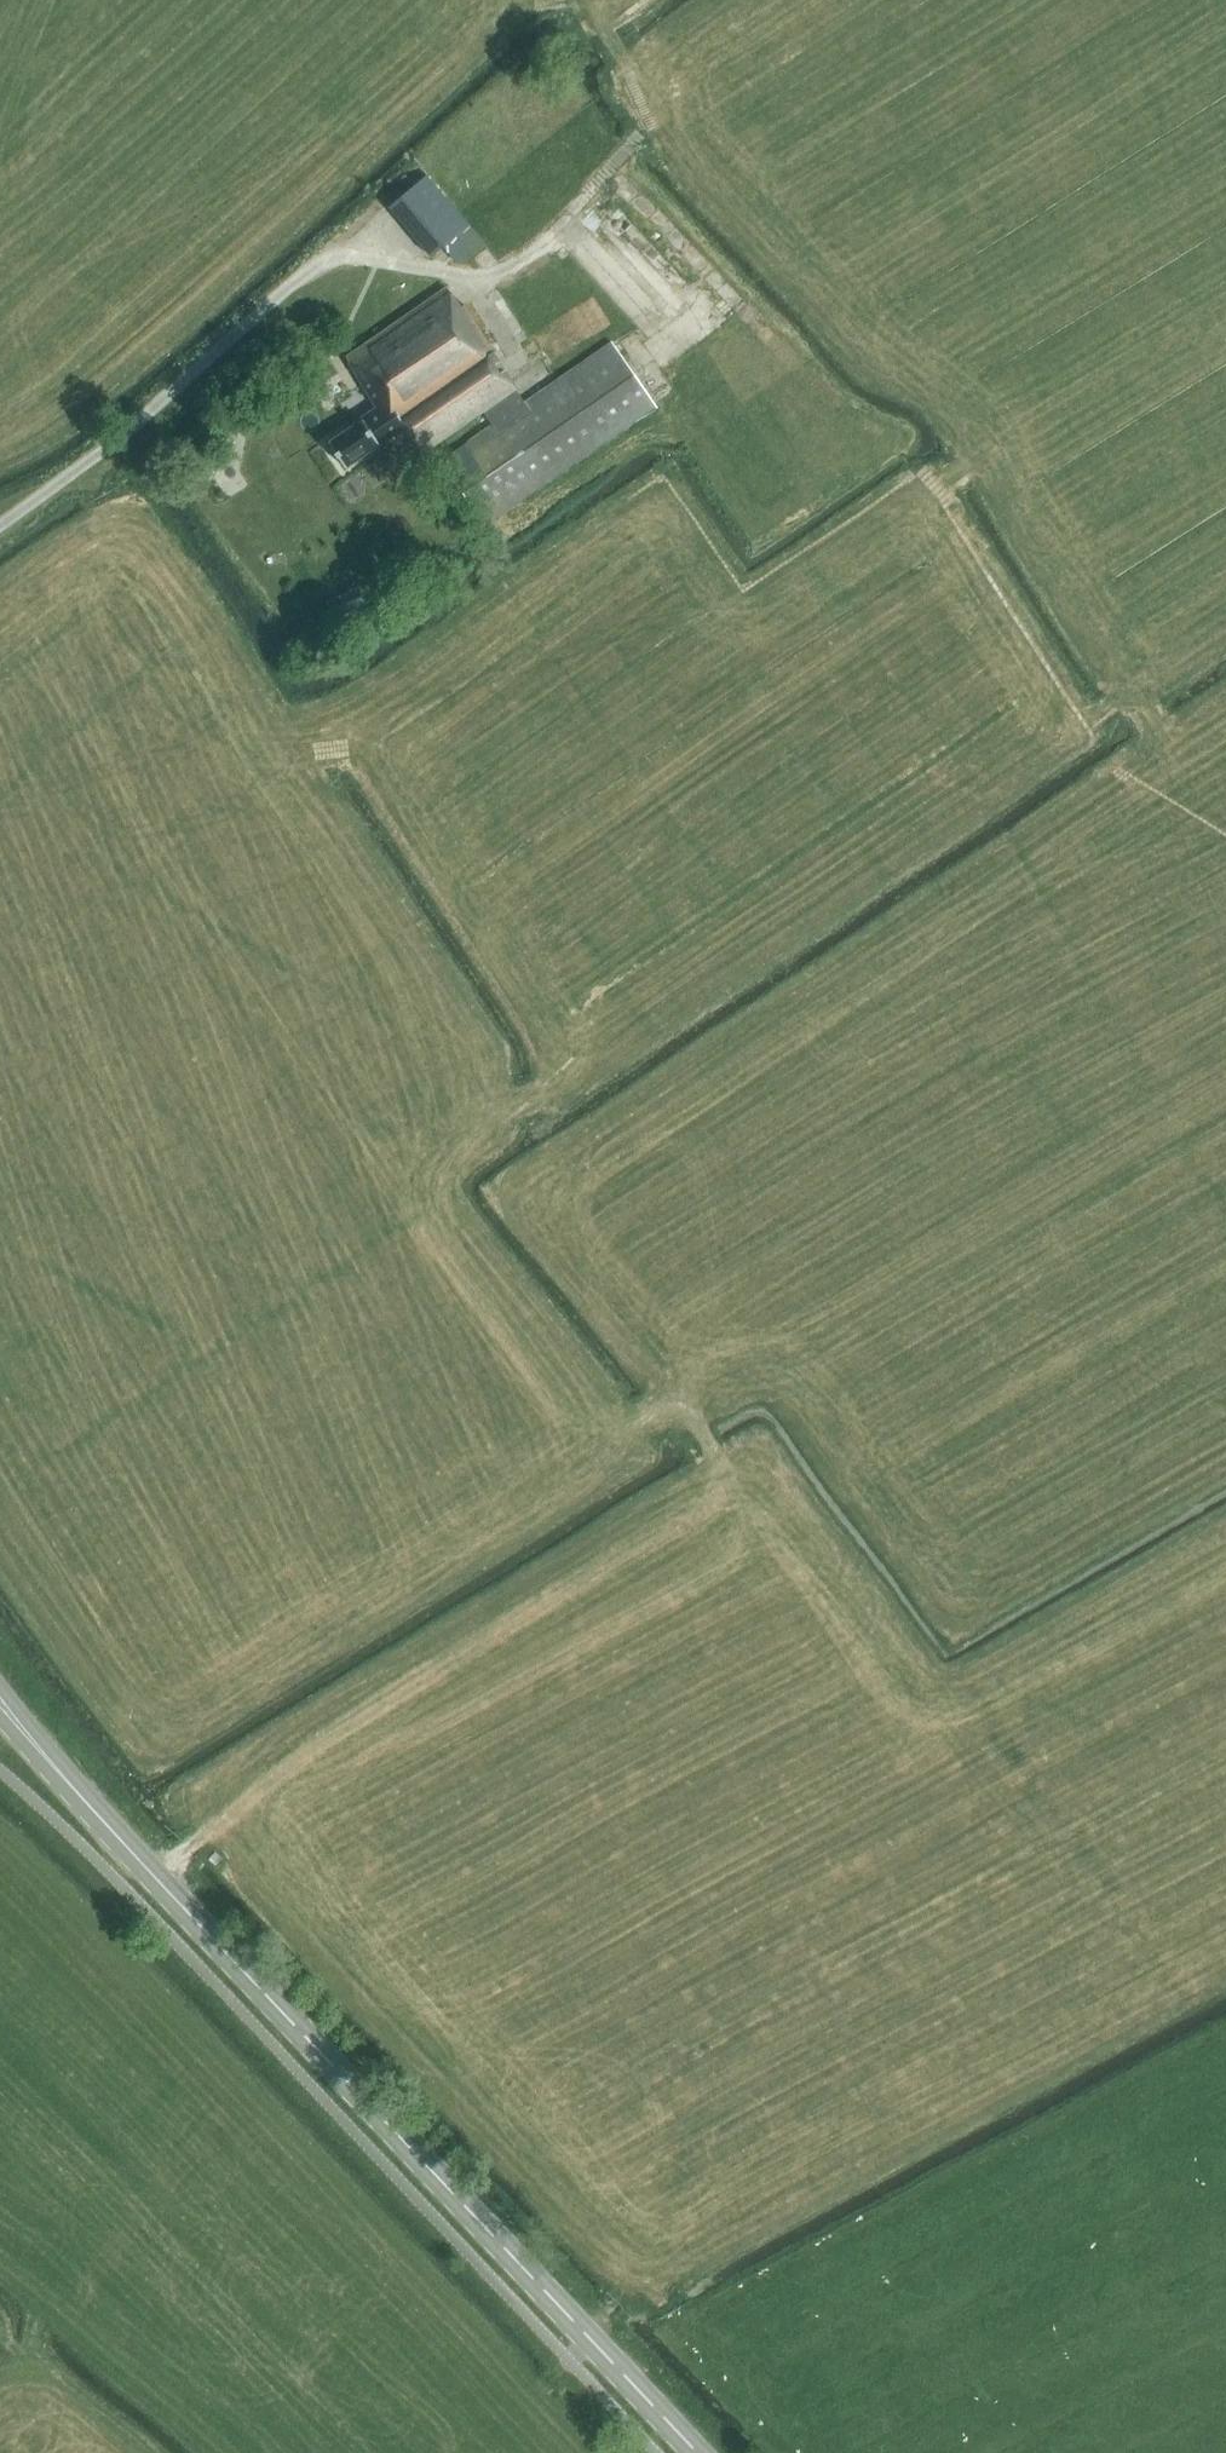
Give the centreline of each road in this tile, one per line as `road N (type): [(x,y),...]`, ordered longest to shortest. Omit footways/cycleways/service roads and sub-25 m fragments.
road 1 (secondary): [(698,2452),(57,1772)]
road 2 (track): [(606,173),(807,378),(920,474),(1127,779)]
road 3 (track): [(472,288),(539,251),(651,126),(613,24),(578,1),(533,3)]
road 4 (track): [(537,2391),(637,2289)]

